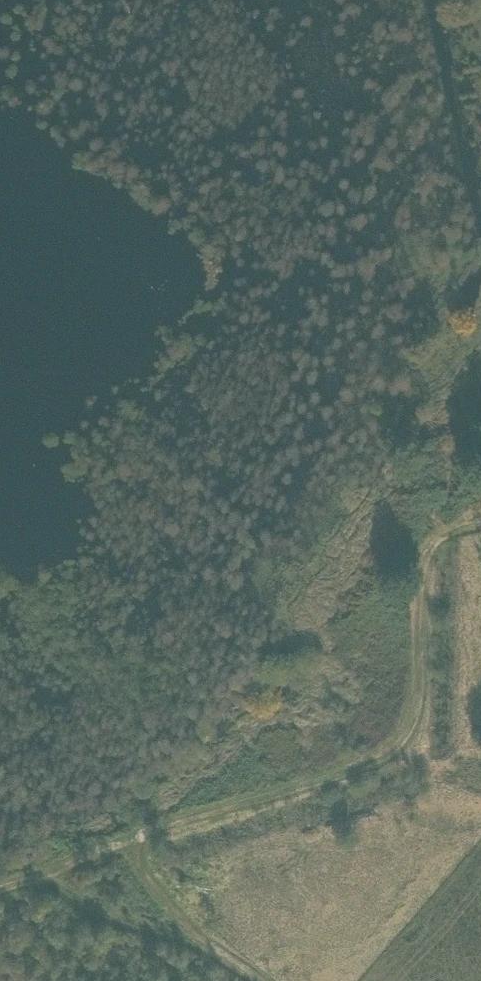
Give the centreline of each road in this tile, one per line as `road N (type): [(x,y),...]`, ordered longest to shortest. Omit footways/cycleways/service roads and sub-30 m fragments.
road 1 (track): [(134,841),(352,770),(402,742),(421,693),(426,555),(437,539),(480,524)]
road 2 (track): [(257,980),(202,940),(149,875),(134,841),(0,890)]
road 3 (track): [(202,940),(80,907),(59,869)]
road 4 (track): [(480,881),(452,931),(406,980)]

